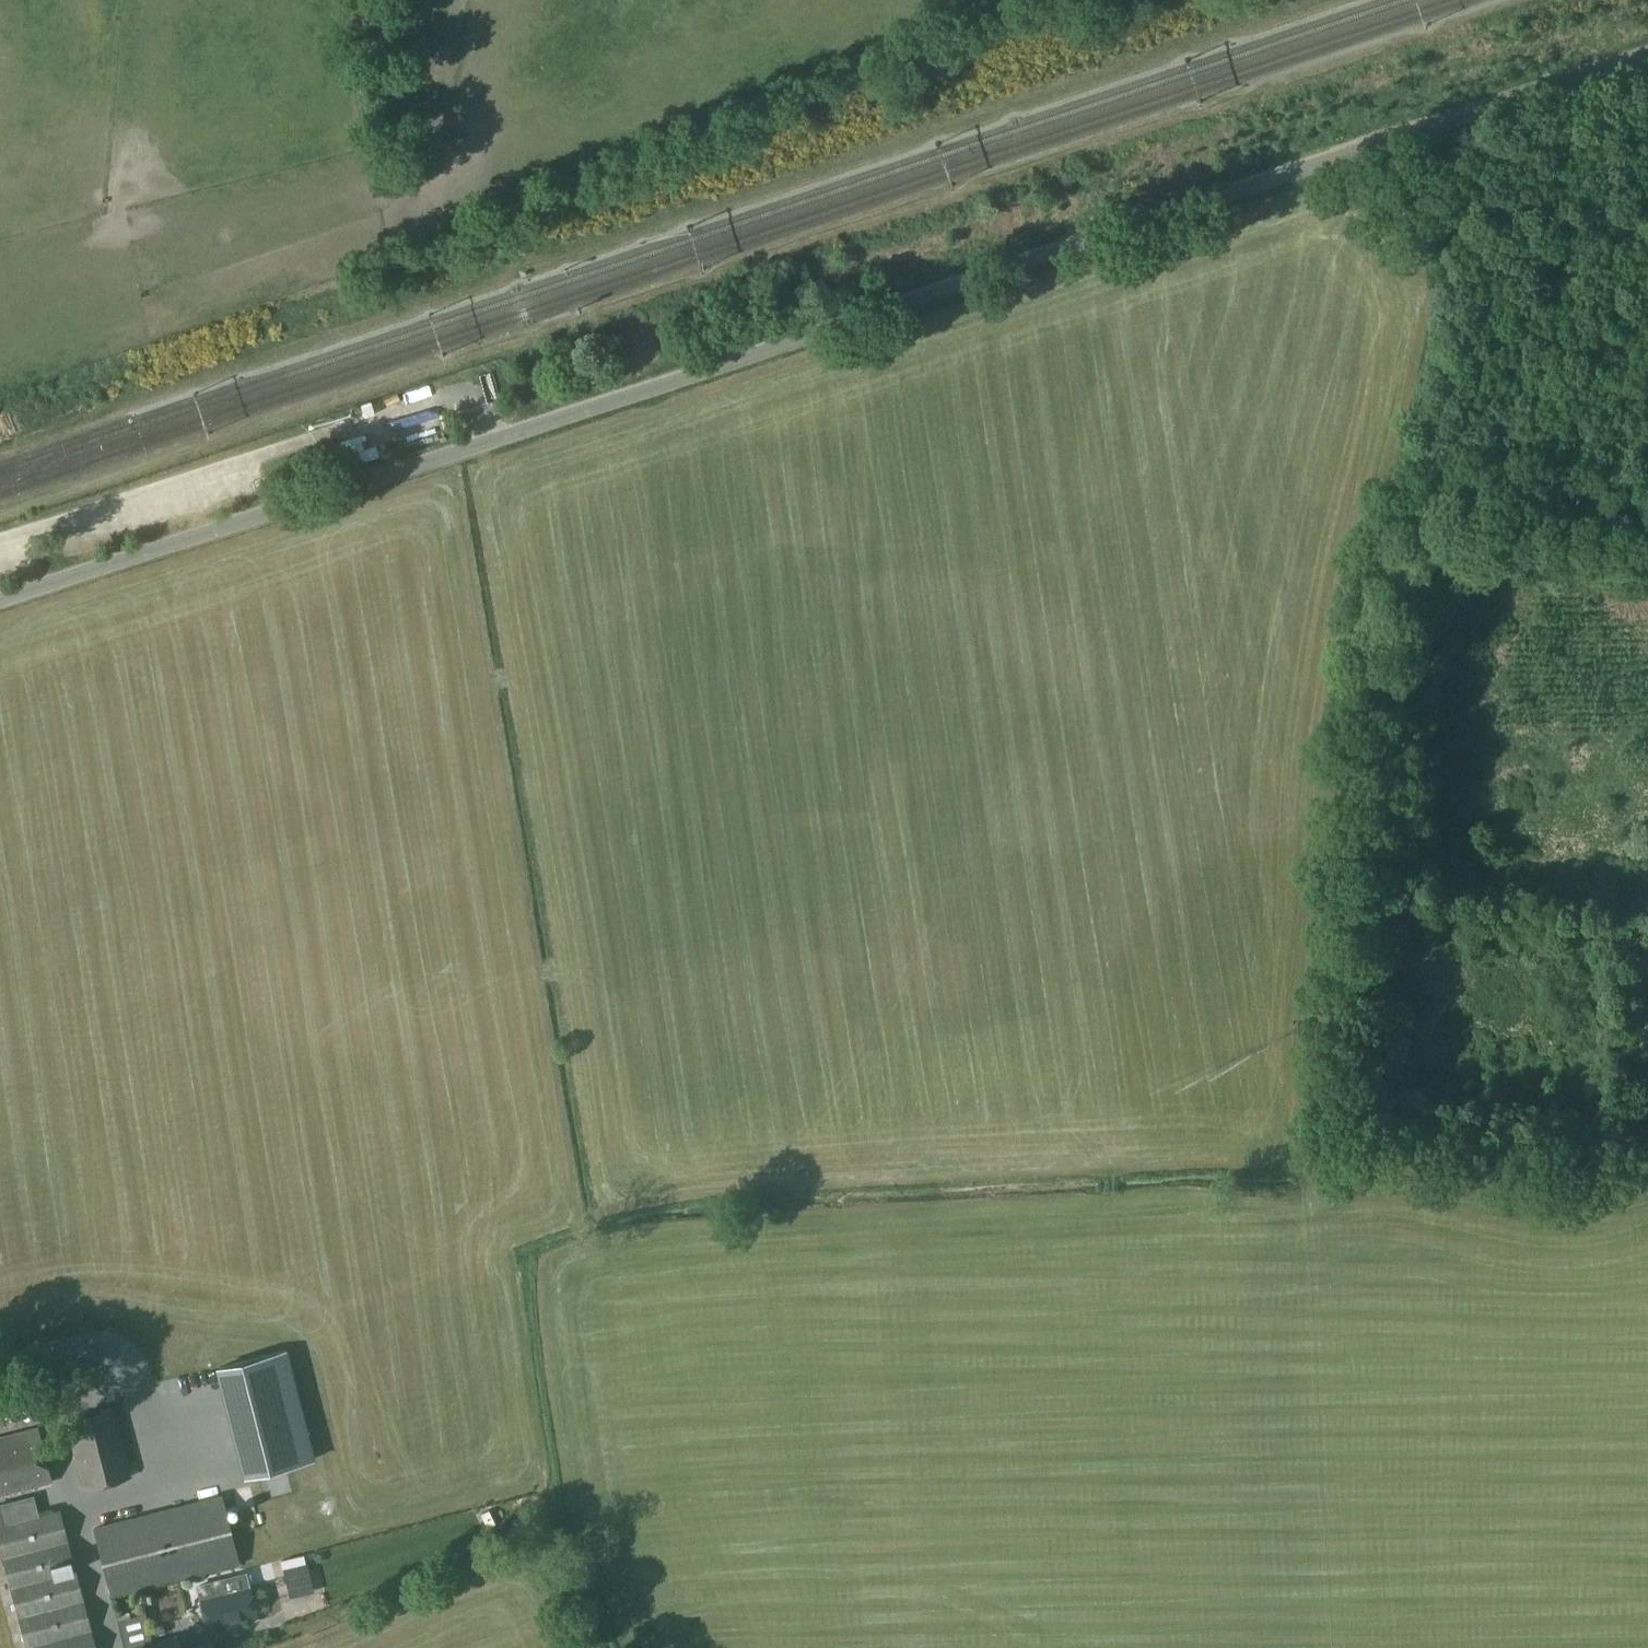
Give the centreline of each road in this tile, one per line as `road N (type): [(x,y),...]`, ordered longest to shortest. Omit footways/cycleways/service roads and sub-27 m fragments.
road 1 (unclassified): [(0,598),(1647,55)]

